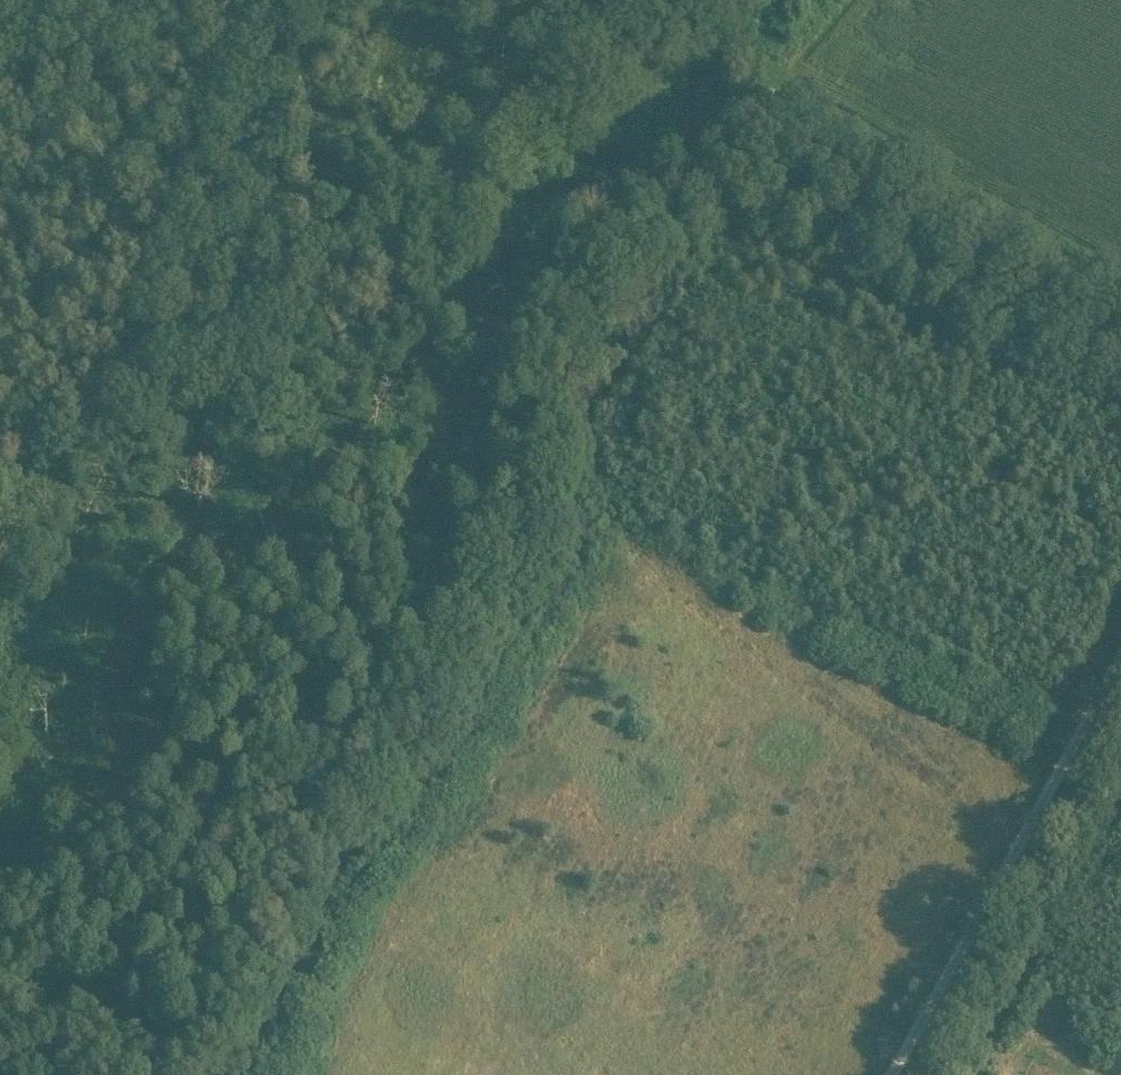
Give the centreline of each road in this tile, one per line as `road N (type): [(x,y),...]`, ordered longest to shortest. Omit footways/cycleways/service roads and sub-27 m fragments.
road 1 (track): [(890,1074),(1120,658)]

